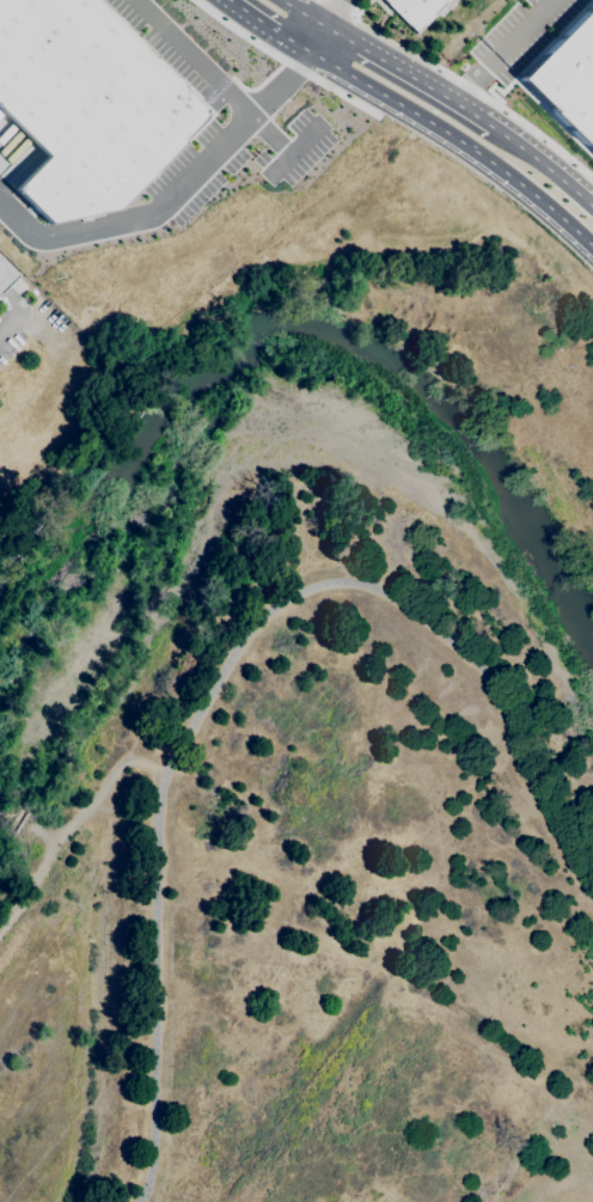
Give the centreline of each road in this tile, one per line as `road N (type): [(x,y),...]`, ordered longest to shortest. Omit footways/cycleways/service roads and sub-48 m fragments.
road 1 (secondary): [(308,53),(458,141),(592,249)]
road 2 (secondary): [(491,126),(325,26)]
road 3 (secondary): [(592,209),(491,126)]

